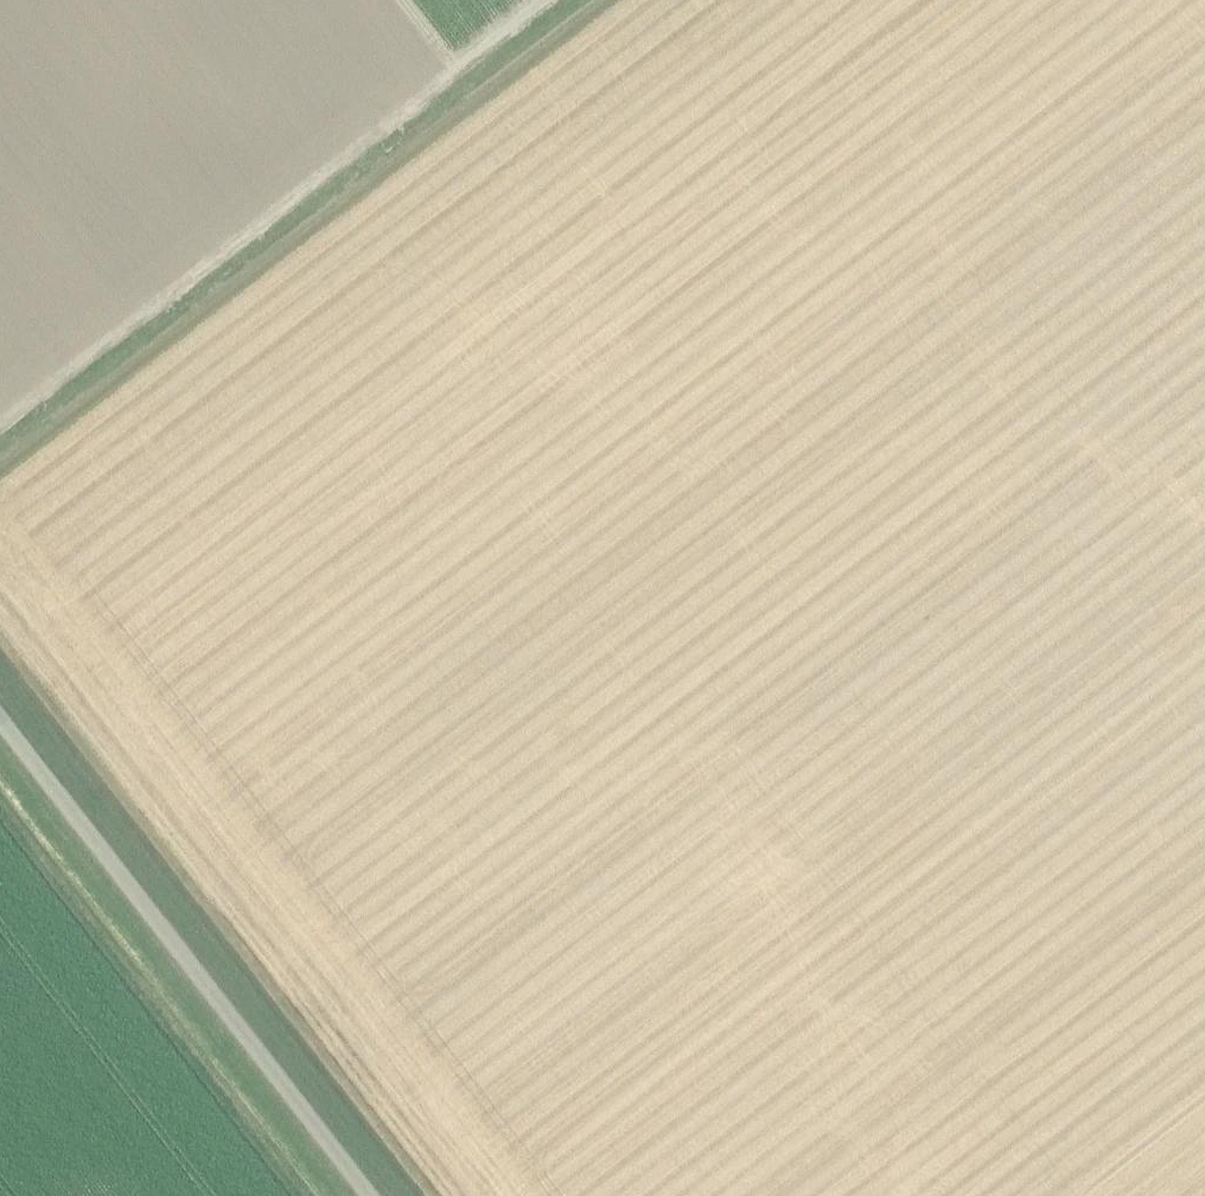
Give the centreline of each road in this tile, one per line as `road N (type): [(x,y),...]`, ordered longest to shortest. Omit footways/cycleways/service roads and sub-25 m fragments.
road 1 (unclassified): [(364,1195),(0,730)]

